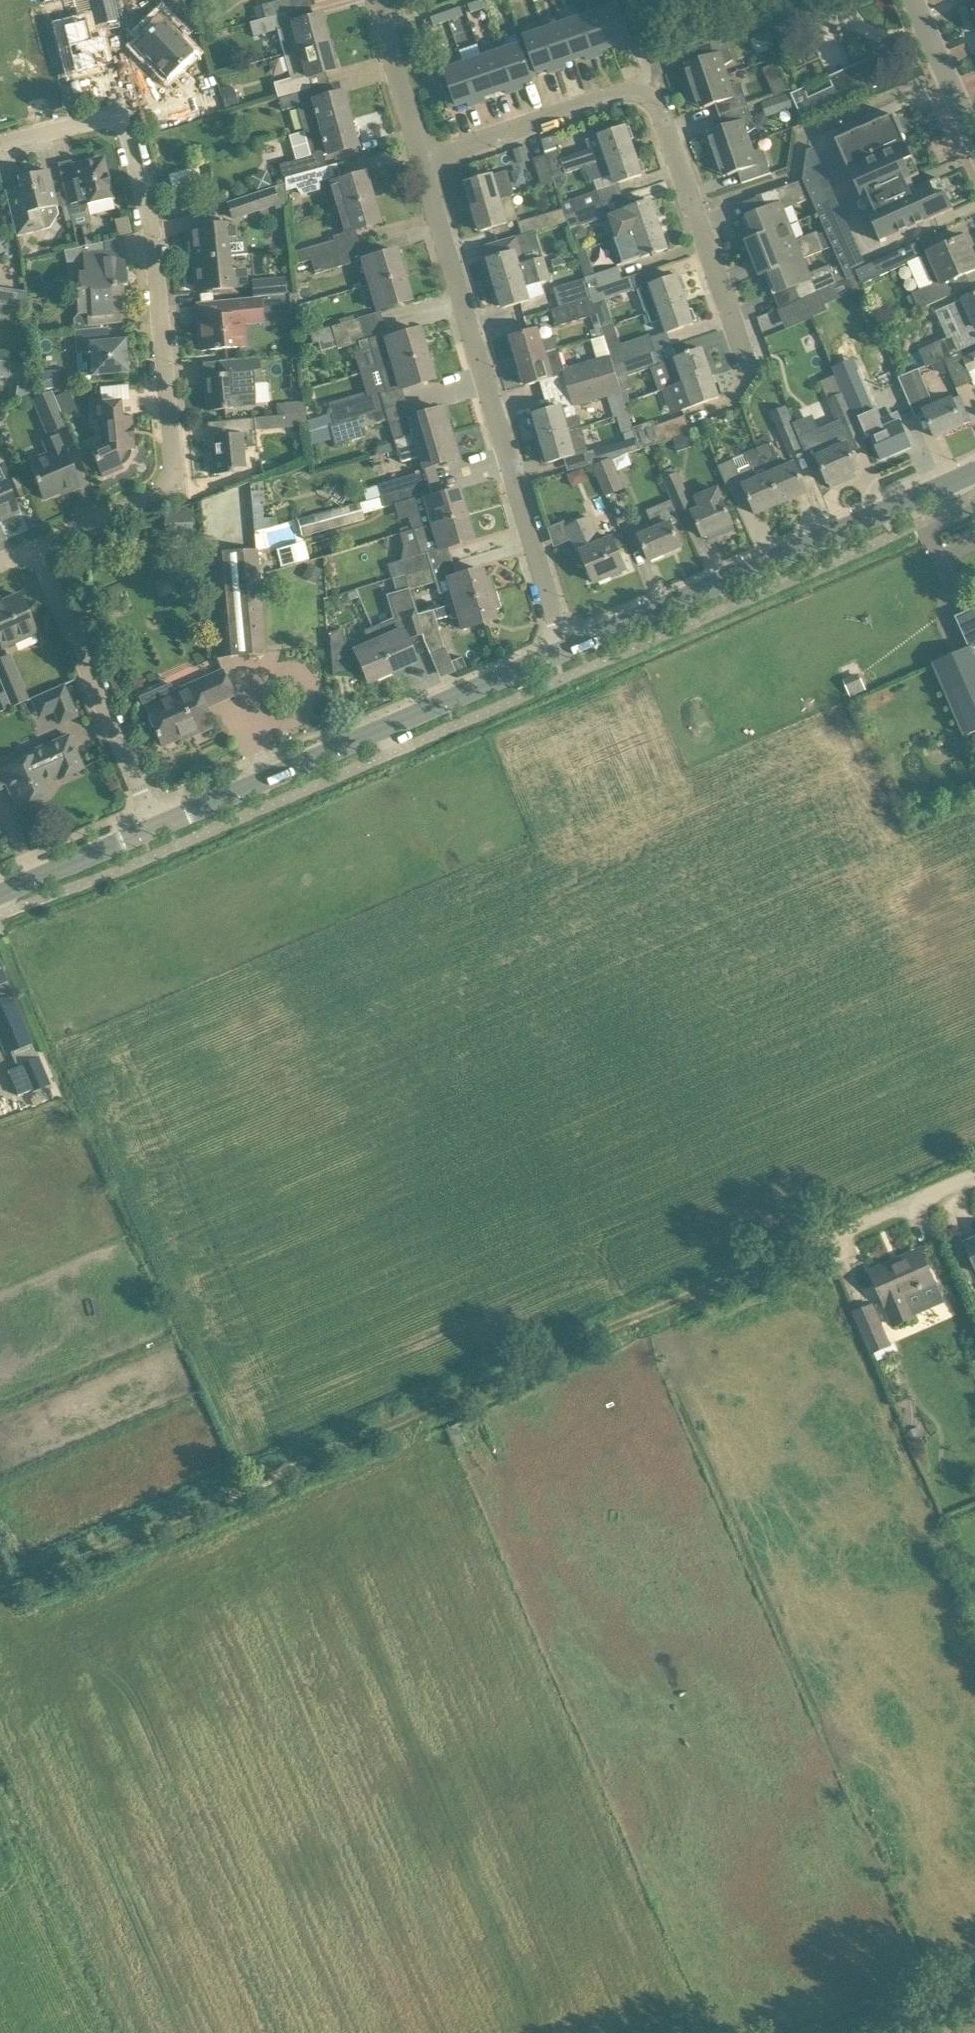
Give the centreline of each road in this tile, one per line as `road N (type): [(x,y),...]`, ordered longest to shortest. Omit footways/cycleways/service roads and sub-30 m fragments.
road 1 (track): [(831,1236),(0,1592)]
road 2 (residential): [(32,550),(153,496),(168,483),(172,461),(153,238),(129,135),(99,117),(0,142)]
road 3 (residential): [(564,652),(423,162)]
road 4 (residential): [(746,355),(663,117),(646,101),(623,99),(423,162)]
road 5 (tertiary): [(564,652),(974,474)]
road 6 (tertiary): [(155,831),(564,652)]
road 7 (residential): [(155,831),(32,550)]
road 8 (residential): [(423,162),(378,0)]
road 9 (tertiary): [(0,894),(155,831)]
road 10 (residential): [(974,1174),(831,1236)]
road 11 (tertiary): [(974,138),(914,0)]
road 12 (track): [(974,1984),(860,2032)]

